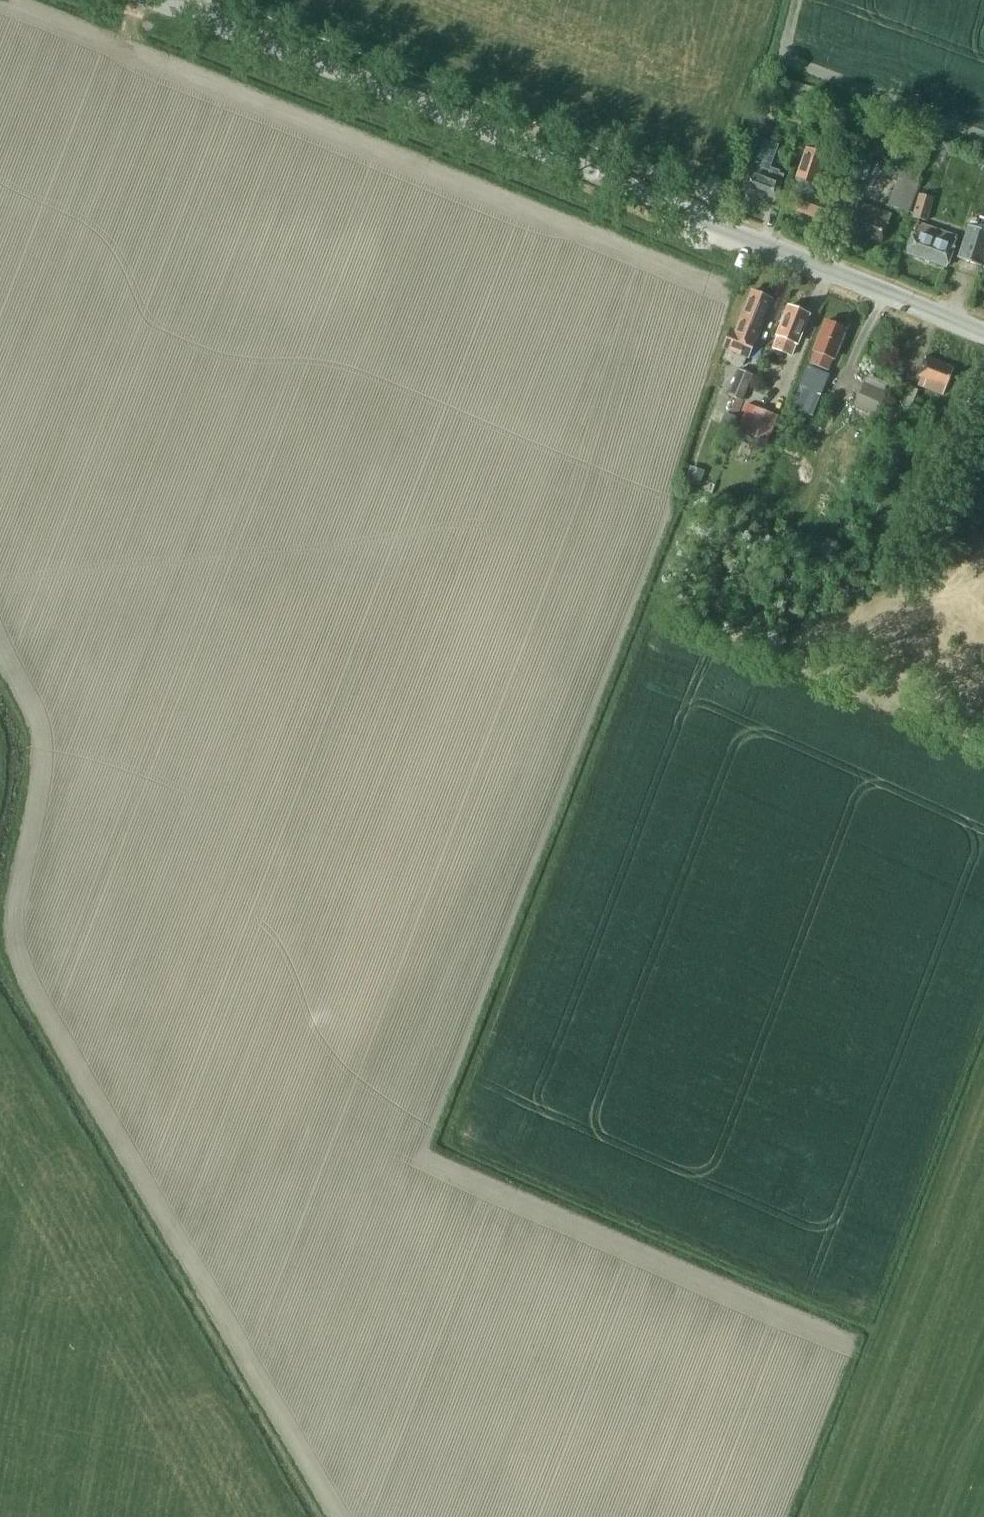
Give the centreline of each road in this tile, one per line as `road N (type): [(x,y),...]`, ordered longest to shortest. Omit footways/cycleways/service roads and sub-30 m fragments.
road 1 (tertiary): [(983,329),(152,0)]

